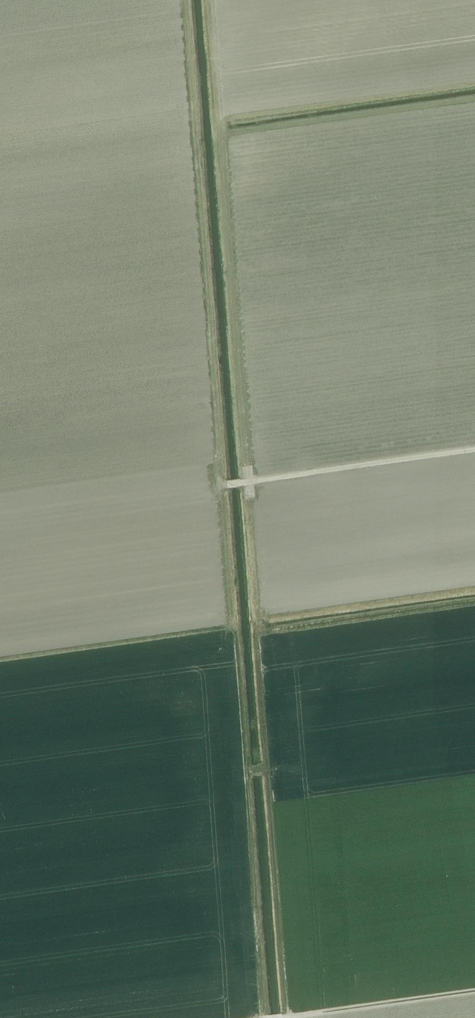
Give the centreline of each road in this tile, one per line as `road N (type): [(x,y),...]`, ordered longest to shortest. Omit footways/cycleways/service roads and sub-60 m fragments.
road 1 (track): [(276,1017),(474,991)]

